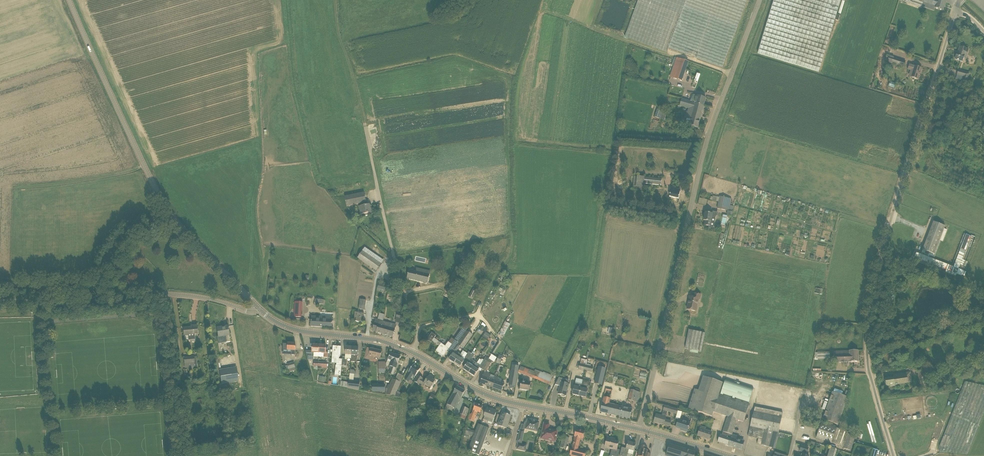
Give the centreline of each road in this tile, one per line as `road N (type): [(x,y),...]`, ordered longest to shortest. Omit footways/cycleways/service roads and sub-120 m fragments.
road 1 (unclassified): [(893,455),(869,376),(866,318),(955,12)]
road 2 (unclassified): [(640,429),(703,141),(760,0)]
road 3 (tertiary): [(258,307),(163,203),(69,0)]
road 4 (track): [(477,314),(511,252),(508,150),(375,176)]
road 5 (tertiary): [(524,405),(471,388),(393,345),(298,331),(258,307)]
road 6 (tertiary): [(258,307),(0,283)]
road 7 (track): [(144,166),(13,188)]
road 8 (track): [(366,127),(336,0)]

